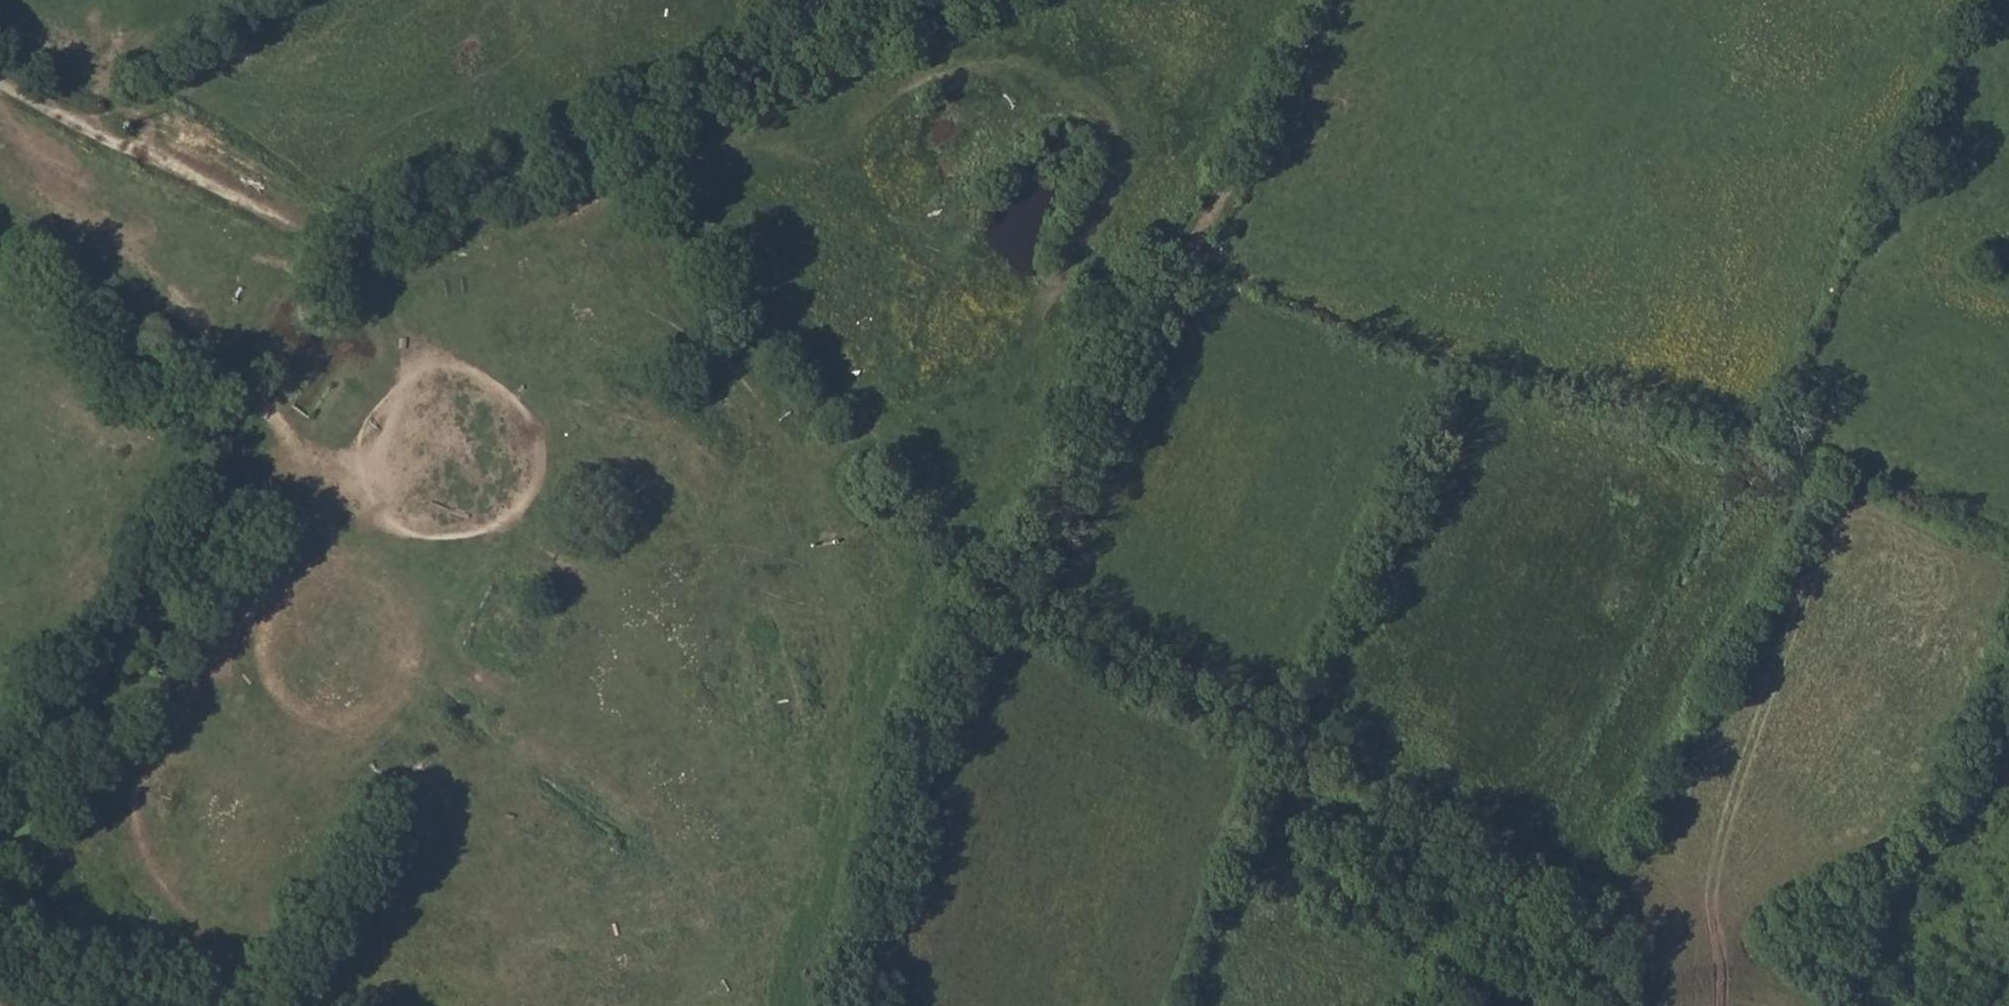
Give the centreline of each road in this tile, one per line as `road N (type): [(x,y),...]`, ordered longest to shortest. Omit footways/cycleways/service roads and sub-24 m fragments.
road 1 (track): [(866,1005),(914,758),(948,677),(1032,566),(1338,0)]
road 2 (track): [(935,0),(327,248),(0,74)]
road 3 (track): [(0,947),(138,1005)]

